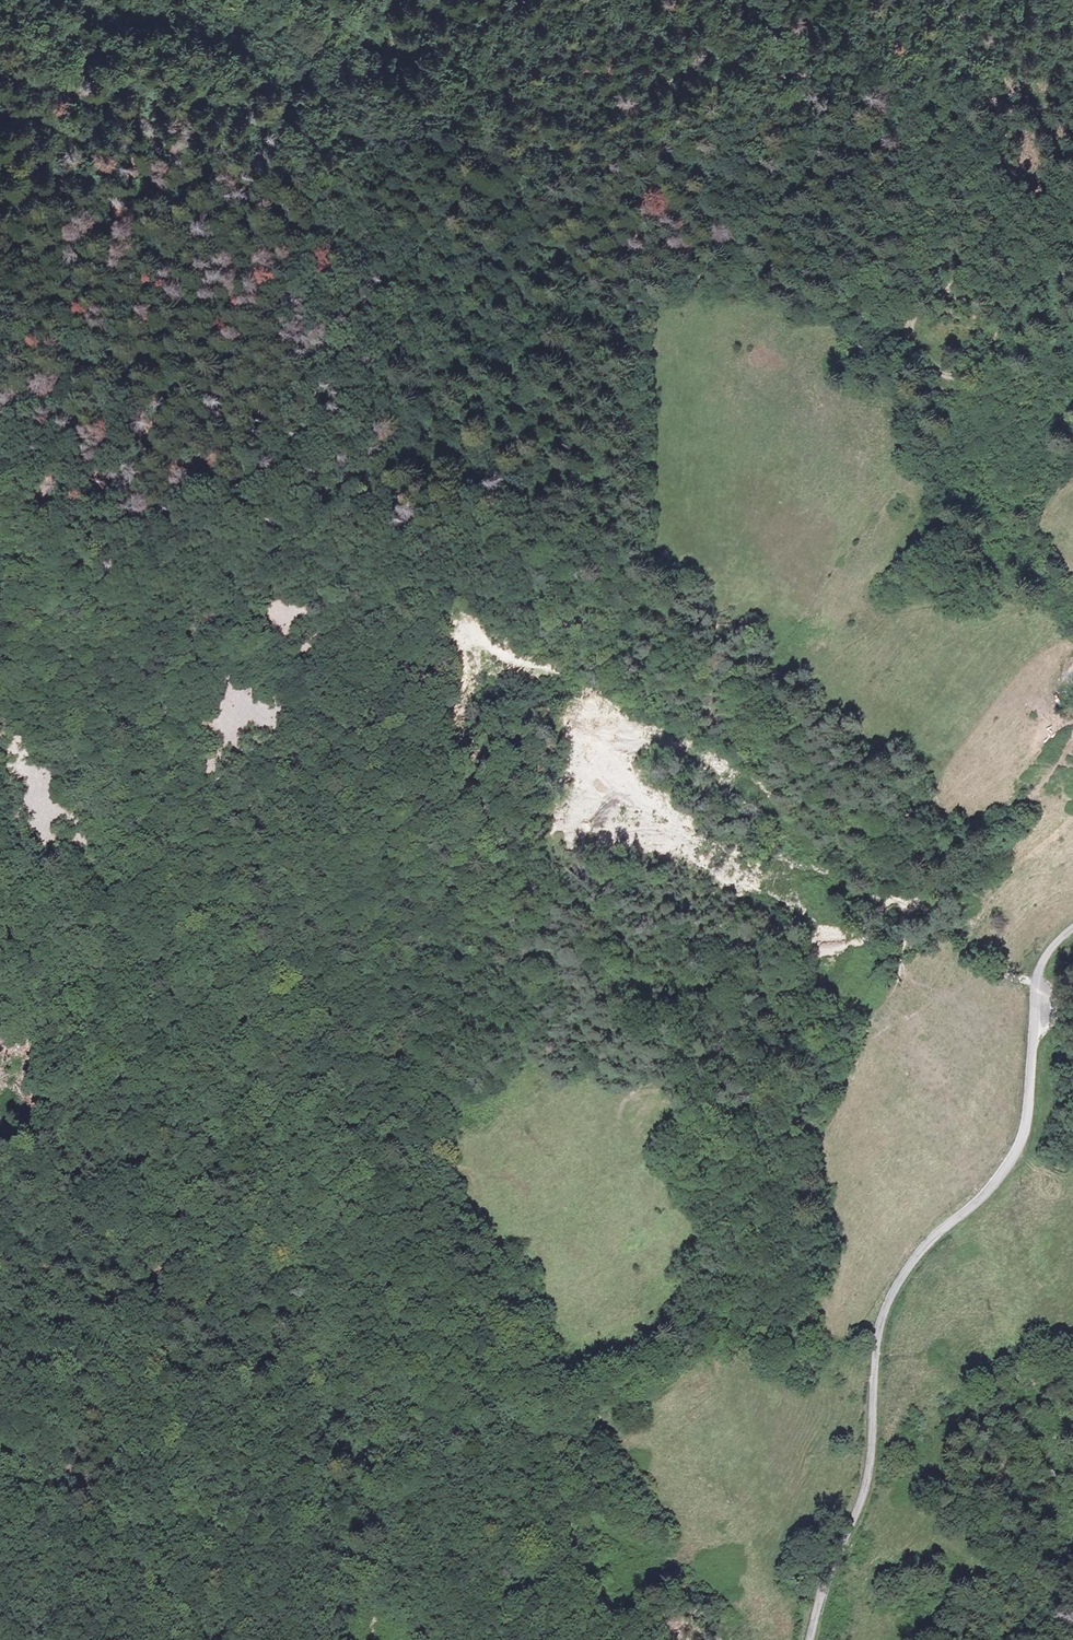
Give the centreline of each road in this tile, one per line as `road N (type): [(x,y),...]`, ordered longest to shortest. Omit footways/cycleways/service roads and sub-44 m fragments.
road 1 (residential): [(1072,926),(1054,940),(1034,982),(1028,1106),(1014,1160),(920,1251),(885,1303),(874,1352),(866,1484),(824,1579),(810,1639)]
road 2 (track): [(987,0),(982,143),(959,218),(920,265),(910,293),(914,347),(930,366),(980,372),(999,344),(1014,285),(1072,229)]

